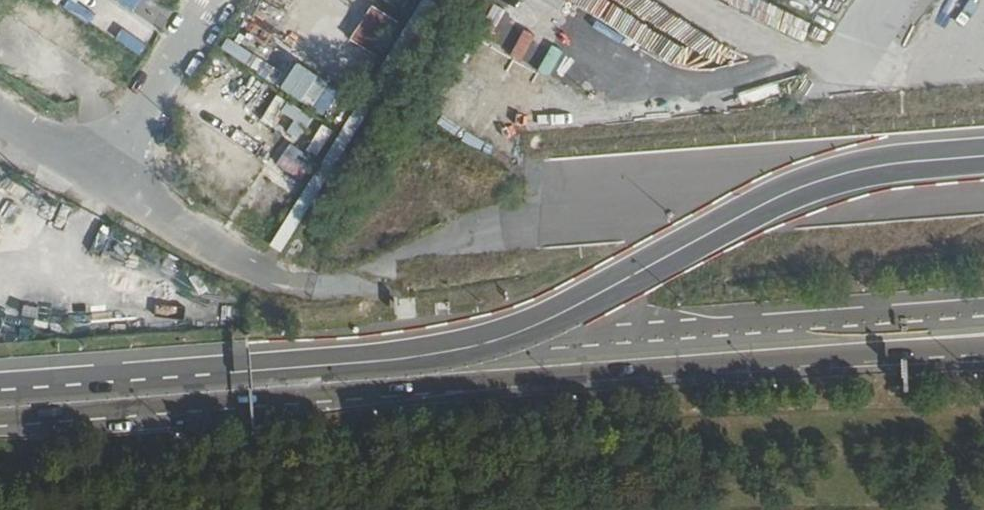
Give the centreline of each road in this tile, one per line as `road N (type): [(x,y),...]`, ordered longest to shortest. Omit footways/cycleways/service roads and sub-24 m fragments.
road 1 (track): [(95,181),(234,270),(304,290),(525,224),(538,108),(821,61),(866,66),(903,0)]
road 2 (trunk): [(983,155),(851,170),(777,199),(526,330),(449,351),(353,360),(267,389)]
road 3 (trunk): [(267,389),(983,350)]
road 4 (secondary): [(267,389),(0,410)]
road 5 (track): [(0,288),(70,165)]

